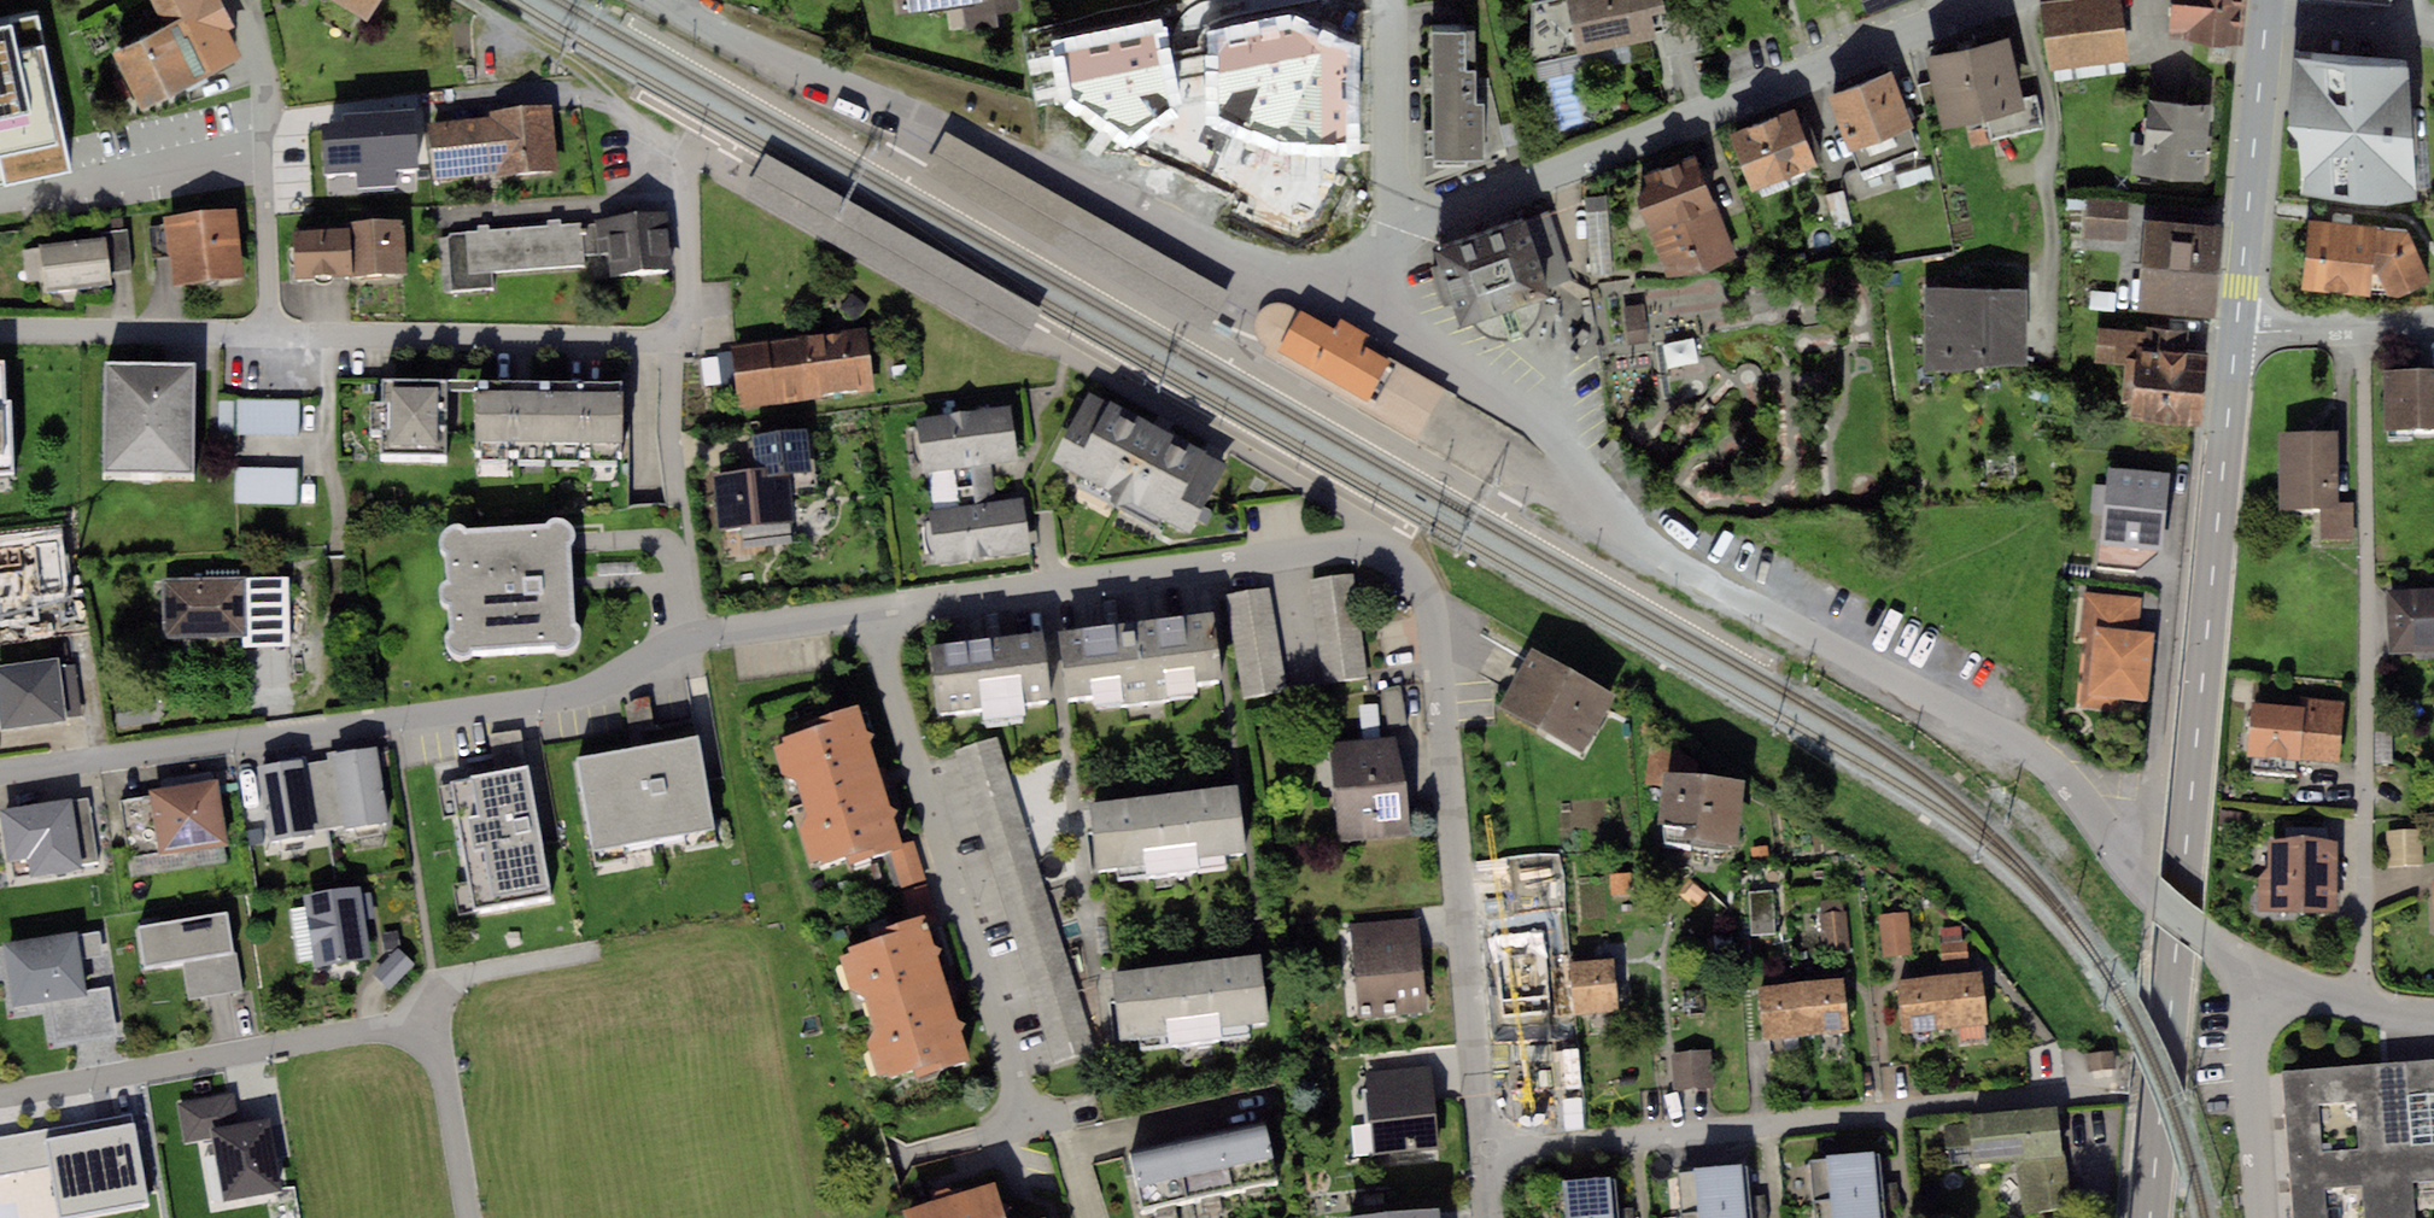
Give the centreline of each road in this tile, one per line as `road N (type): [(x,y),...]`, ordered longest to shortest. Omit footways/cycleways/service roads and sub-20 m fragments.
road 1 (residential): [(2269,971),(2156,904),(2057,778),(2007,742),(1743,608),(1650,543),(1560,445),(1463,367),(1363,303)]
road 2 (primary): [(2236,330),(2153,1217)]
road 3 (residential): [(0,772),(578,697),(701,636),(867,614)]
road 4 (residential): [(683,149),(689,312),(668,343),(0,330)]
road 5 (residential): [(1363,303),(1265,271),(687,18)]
road 6 (residential): [(2003,0),(1400,231)]
road 7 (residential): [(1484,1151),(1429,600),(1411,570),(1370,536)]
road 8 (residential): [(2108,1097),(1484,1151)]
road 9 (residential): [(1025,1121),(867,614)]
road 10 (residential): [(867,614),(1370,536)]
road 11 (residential): [(427,1007),(380,1031),(0,1097)]
road 12 (primary): [(2268,0),(2236,330)]
road 13 (track): [(668,343),(701,636)]
road 14 (residential): [(2263,1217),(2252,1017),(2269,971)]
road 15 (residential): [(1392,0),(1400,231)]
road 16 (residential): [(427,1007),(467,1217)]
road 17 (residential): [(2433,325),(2236,330)]
road 18 (residential): [(593,950),(475,969),(440,985),(427,1007)]
road 19 (residential): [(2433,1015),(2269,971)]

